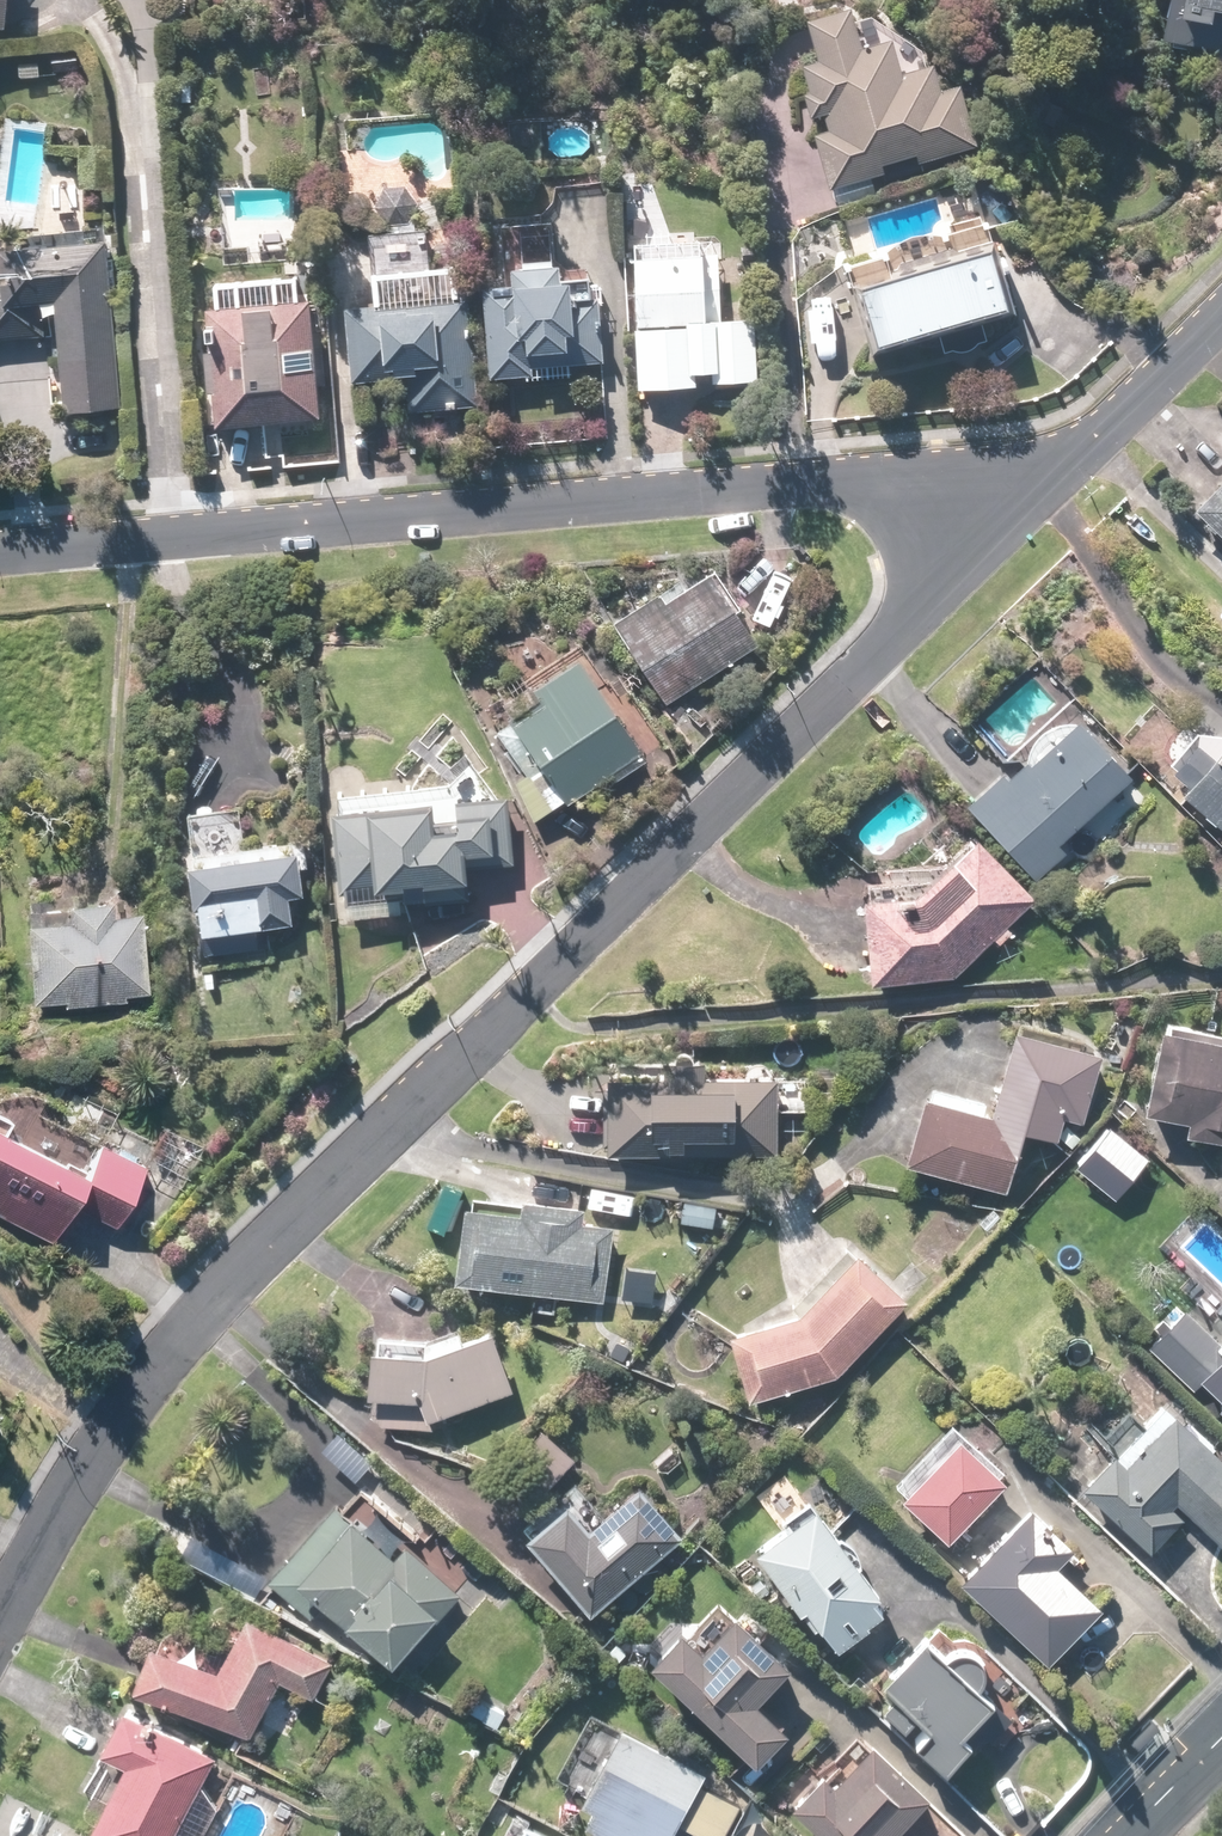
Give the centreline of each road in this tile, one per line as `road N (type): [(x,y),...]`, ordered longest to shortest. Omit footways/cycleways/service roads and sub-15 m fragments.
road 1 (residential): [(980,539),(191,1330),(77,1470),(0,1617)]
road 2 (residential): [(0,556),(877,483),(946,500),(980,539)]
road 3 (residential): [(980,539),(1221,316)]
road 4 (tertiary): [(1221,1743),(1130,1835)]

